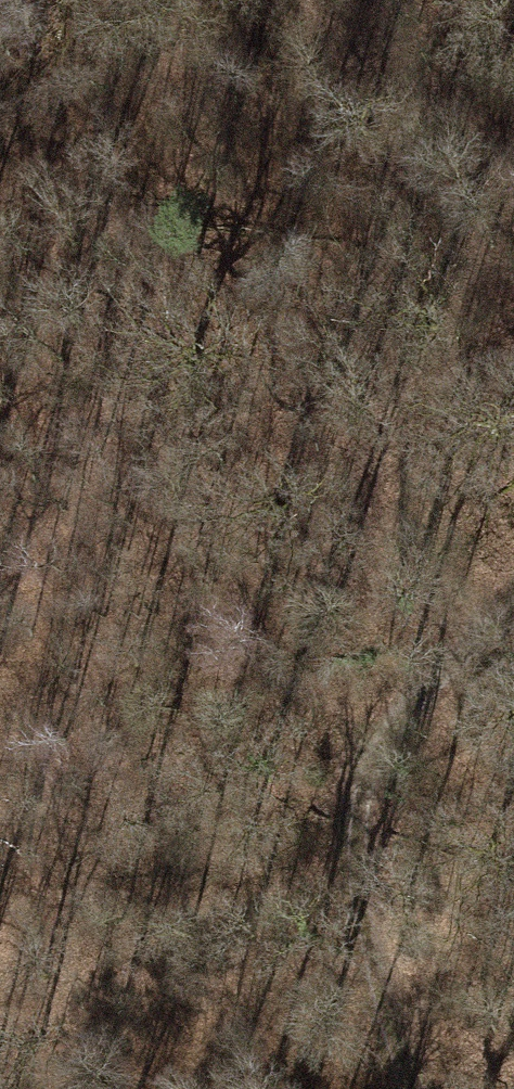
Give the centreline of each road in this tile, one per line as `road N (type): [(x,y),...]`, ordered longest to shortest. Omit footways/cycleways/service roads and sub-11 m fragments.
road 1 (track): [(357,788),(338,736),(398,165),(513,33)]
road 2 (track): [(338,736),(276,673),(109,275),(71,156),(49,0)]
road 3 (track): [(513,595),(443,661),(357,788),(369,946),(416,1088)]
road 4 (track): [(398,165),(383,0)]

